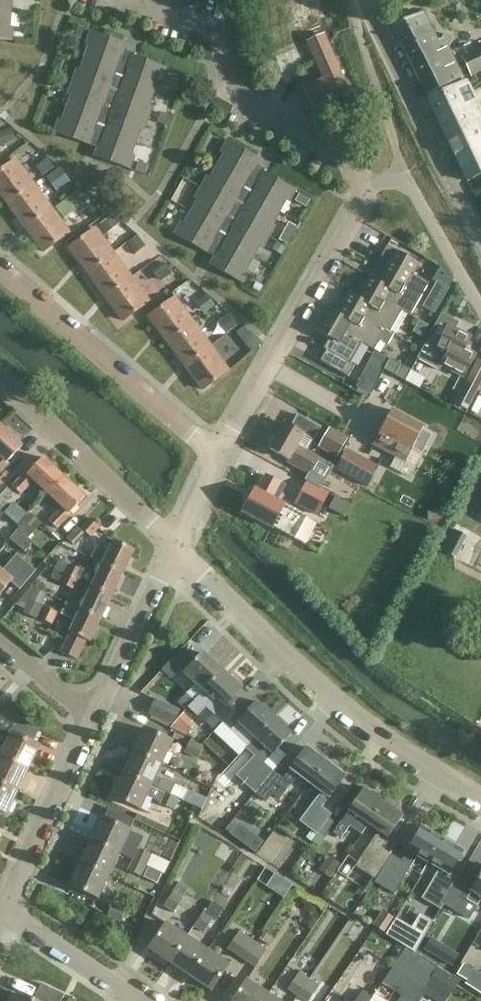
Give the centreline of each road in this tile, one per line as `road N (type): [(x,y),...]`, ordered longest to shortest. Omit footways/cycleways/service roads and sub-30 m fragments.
road 1 (residential): [(480,802),(366,730),(276,658),(168,552)]
road 2 (residential): [(134,0),(192,19),(214,37),(233,99),(346,155),(360,191)]
road 3 (residential): [(220,457),(0,266)]
road 4 (unclassified): [(480,234),(360,0)]
road 5 (residential): [(168,552),(0,387)]
road 6 (residential): [(10,908),(8,891),(93,716)]
road 7 (residential): [(360,191),(401,174),(480,305)]
road 8 (residential): [(360,191),(363,205),(274,352)]
road 9 (residential): [(93,716),(168,552)]
road 10 (residential): [(139,1000),(10,908)]
road 11 (residential): [(93,716),(0,638)]

